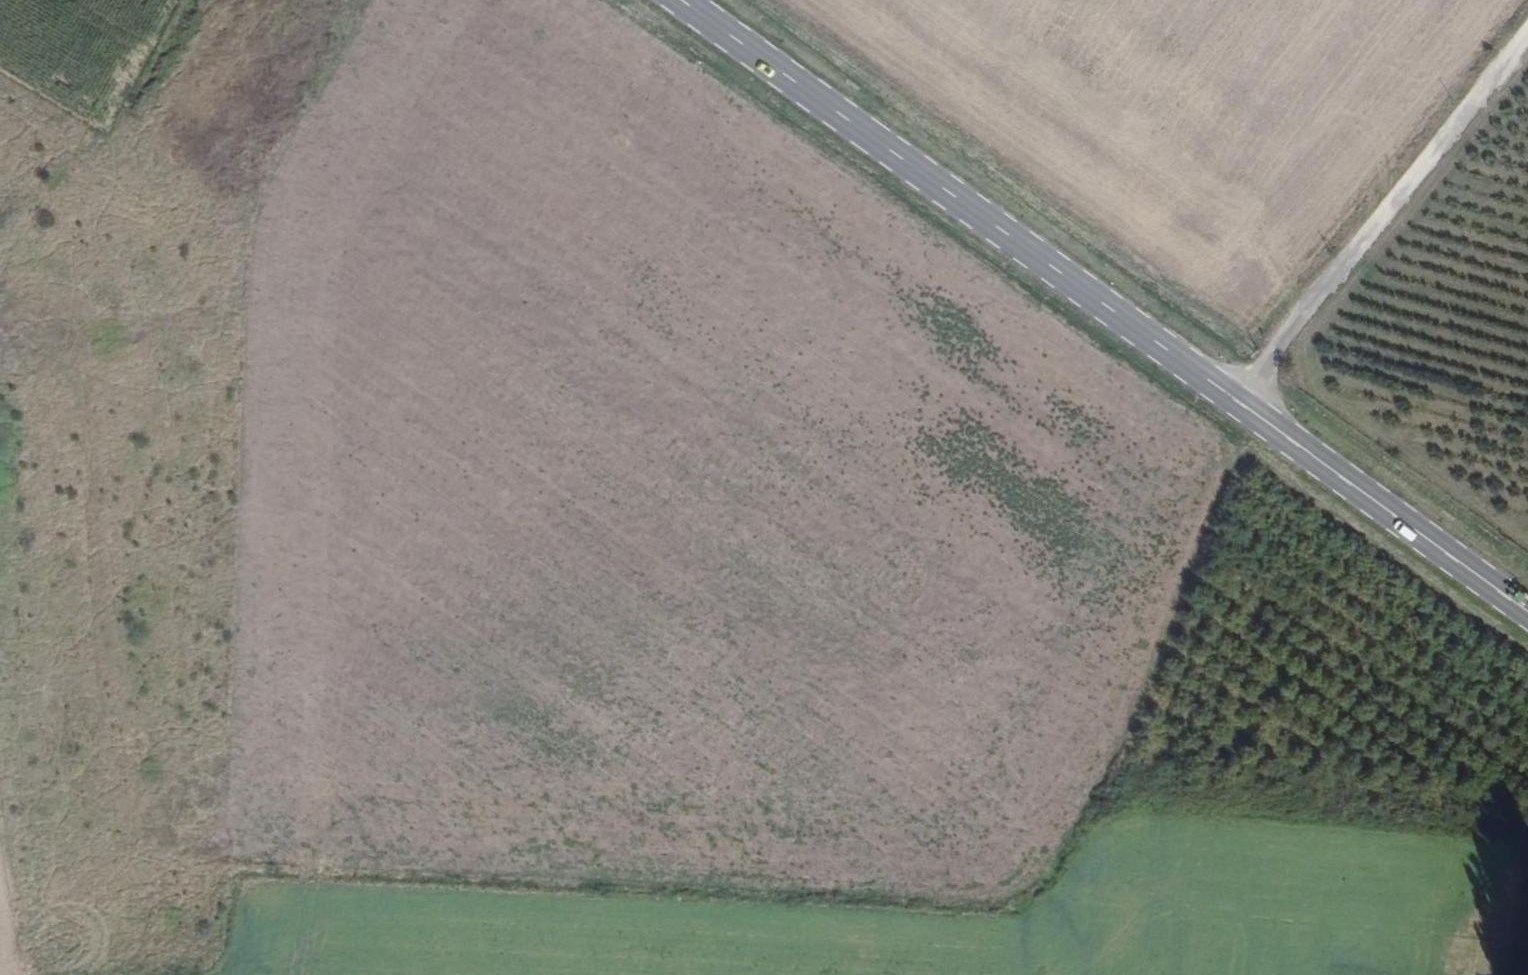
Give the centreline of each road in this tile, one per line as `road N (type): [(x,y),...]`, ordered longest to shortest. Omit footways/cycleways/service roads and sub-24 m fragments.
road 1 (primary): [(1527,616),(679,0)]
road 2 (track): [(1238,408),(1527,35)]

